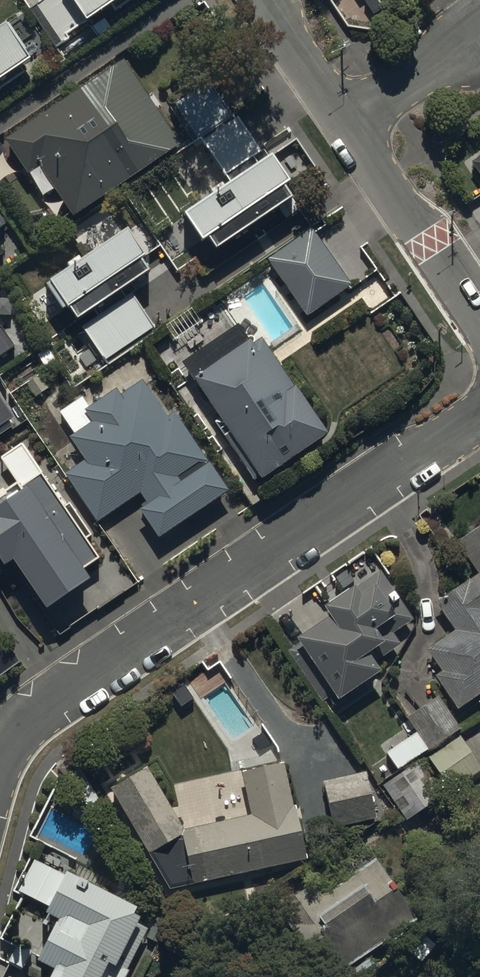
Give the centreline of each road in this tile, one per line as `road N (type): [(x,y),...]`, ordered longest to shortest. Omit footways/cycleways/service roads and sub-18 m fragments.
road 1 (residential): [(0,773),(35,719),(86,679),(479,419)]
road 2 (tertiary): [(479,319),(349,122)]
road 3 (residential): [(349,122),(479,35)]
road 4 (tertiary): [(349,122),(267,0)]

